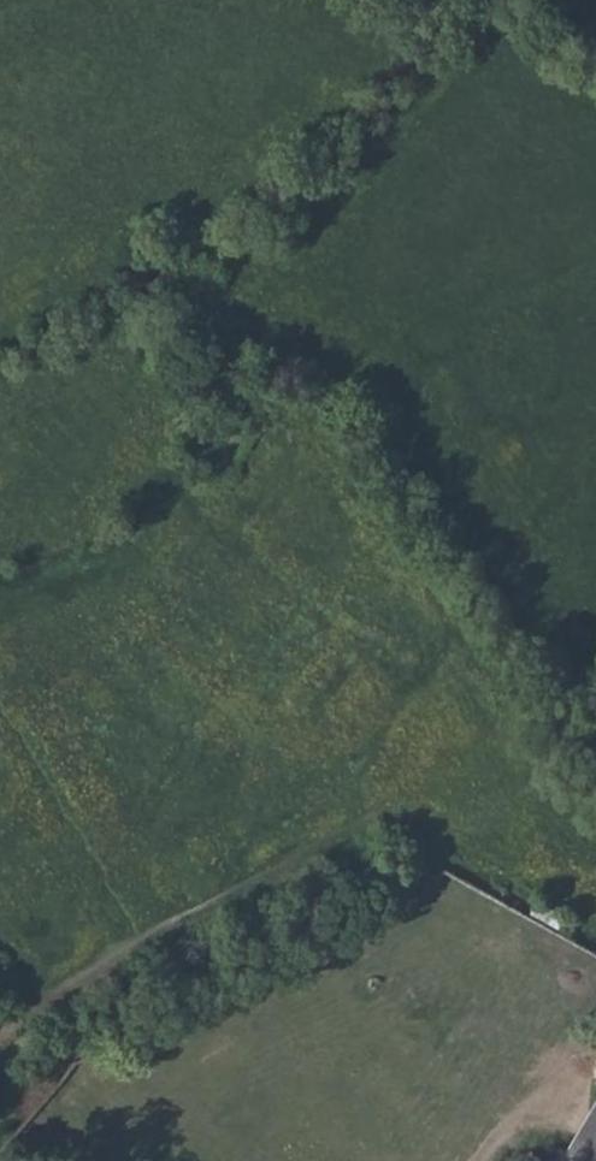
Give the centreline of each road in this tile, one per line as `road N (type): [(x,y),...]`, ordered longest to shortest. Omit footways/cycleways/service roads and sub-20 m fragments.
road 1 (track): [(439,826),(387,825),(0,1045)]

